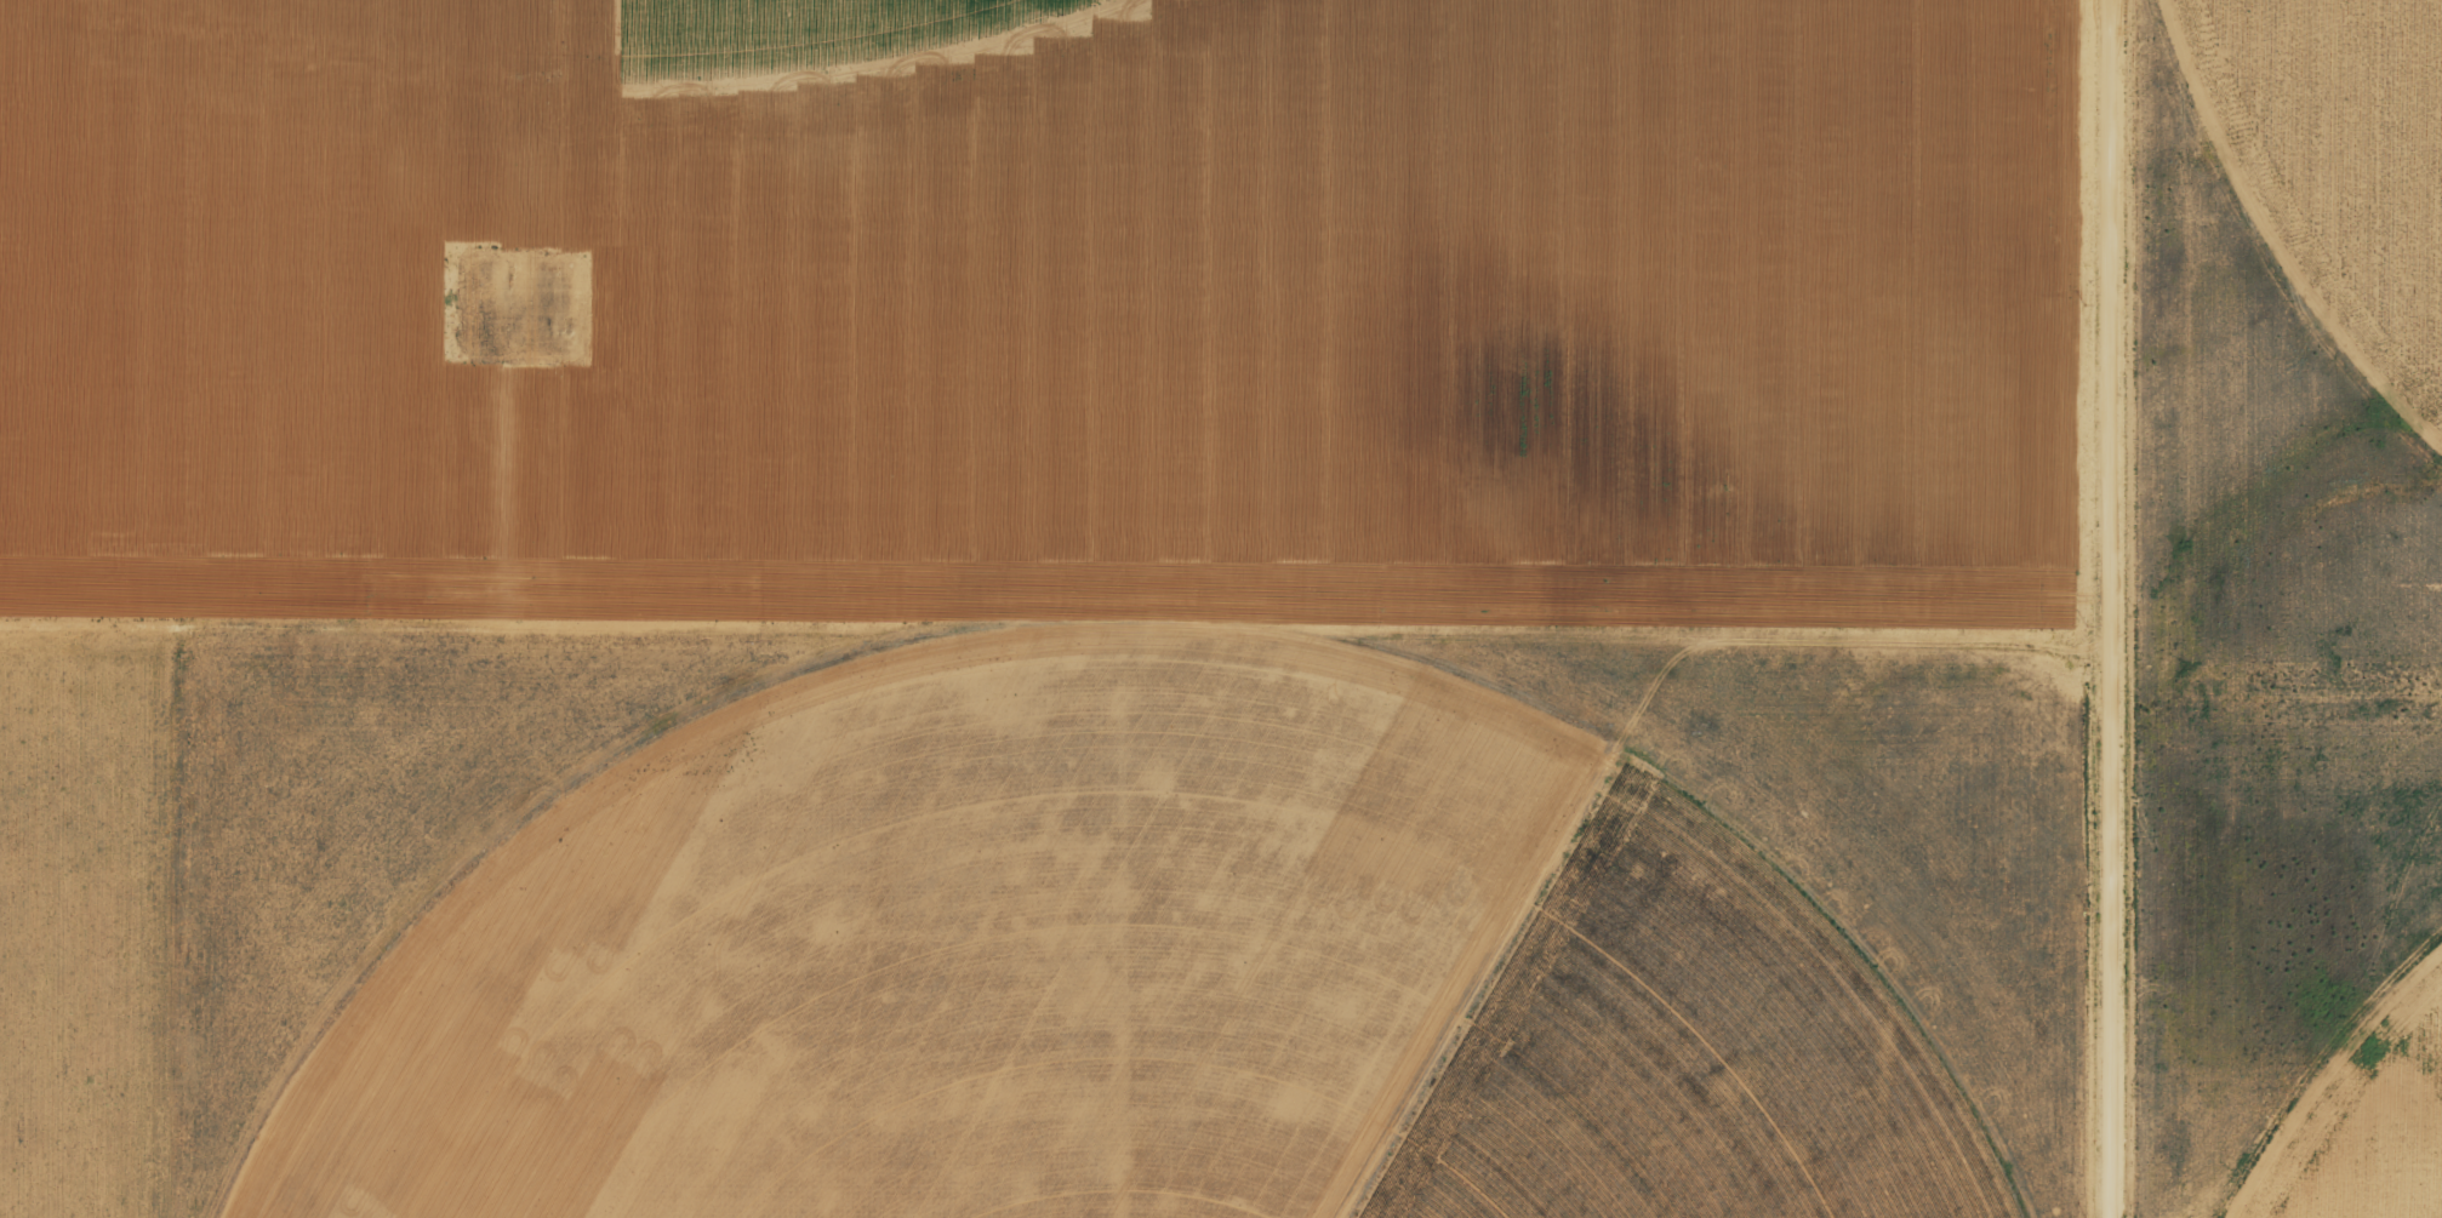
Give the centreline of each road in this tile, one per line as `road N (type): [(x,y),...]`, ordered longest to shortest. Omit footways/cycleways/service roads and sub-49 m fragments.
road 1 (residential): [(2138,1217),(2141,0)]
road 2 (residential): [(2139,1098),(2249,1087),(2441,1112)]

